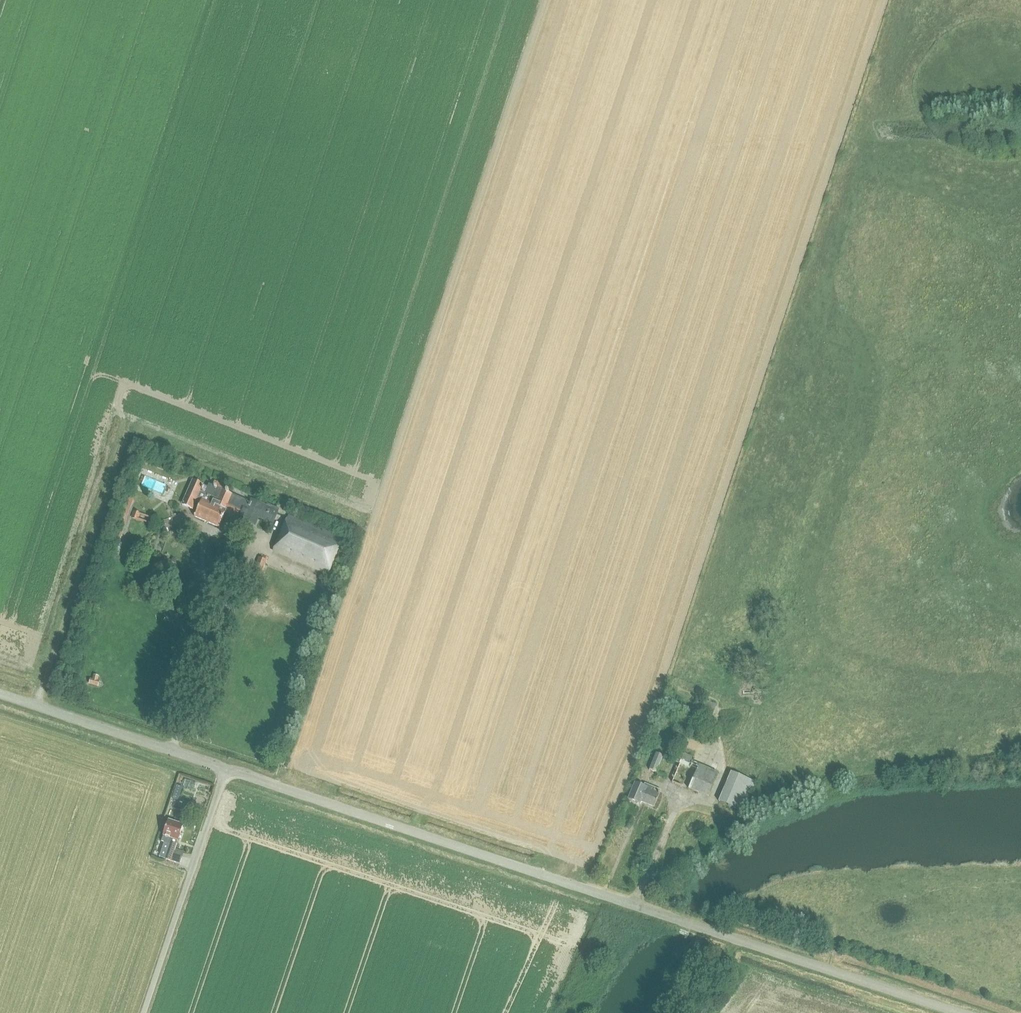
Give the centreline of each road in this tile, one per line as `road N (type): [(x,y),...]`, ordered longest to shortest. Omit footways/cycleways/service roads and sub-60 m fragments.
road 1 (unclassified): [(956,1012),(0,694)]
road 2 (track): [(36,706),(132,414)]

